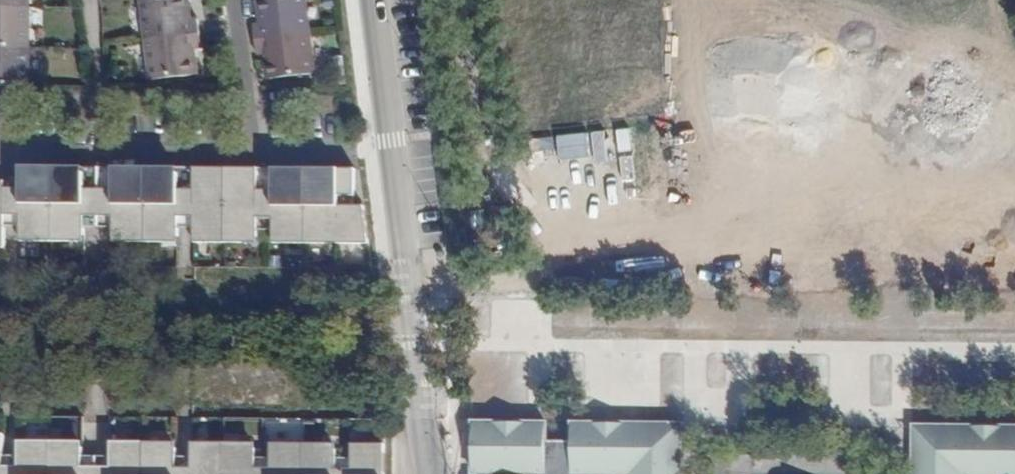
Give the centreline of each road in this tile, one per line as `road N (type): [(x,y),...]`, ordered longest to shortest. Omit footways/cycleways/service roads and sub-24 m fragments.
road 1 (residential): [(391,142),(429,473)]
road 2 (residential): [(0,150),(253,153)]
road 3 (residential): [(235,0),(253,153)]
road 4 (residential): [(374,0),(391,142)]
road 5 (residential): [(253,153),(391,142)]

